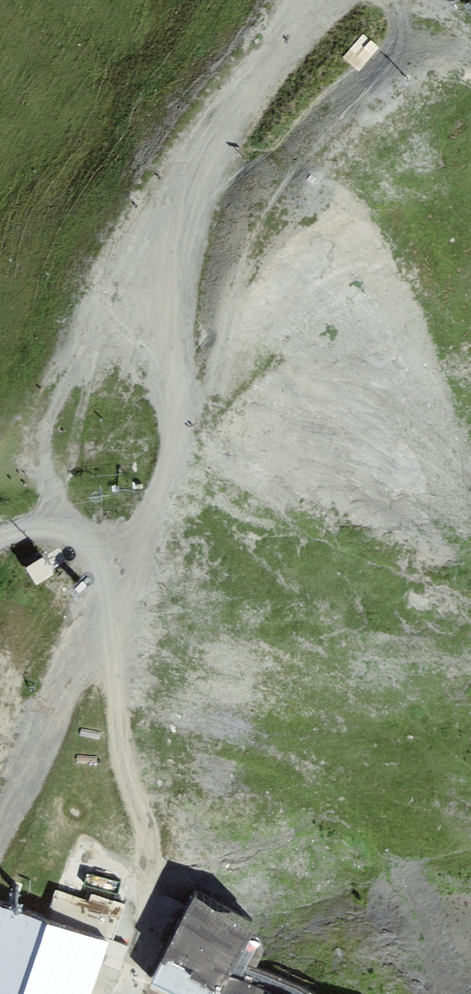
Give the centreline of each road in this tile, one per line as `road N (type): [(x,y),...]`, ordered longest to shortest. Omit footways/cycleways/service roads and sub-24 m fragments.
road 1 (track): [(184,218),(173,263),(182,358),(173,447),(134,556)]
road 2 (track): [(111,680),(134,556),(84,538),(32,534),(0,547)]
road 3 (track): [(314,0),(184,218)]
road 4 (track): [(111,680),(0,848)]

